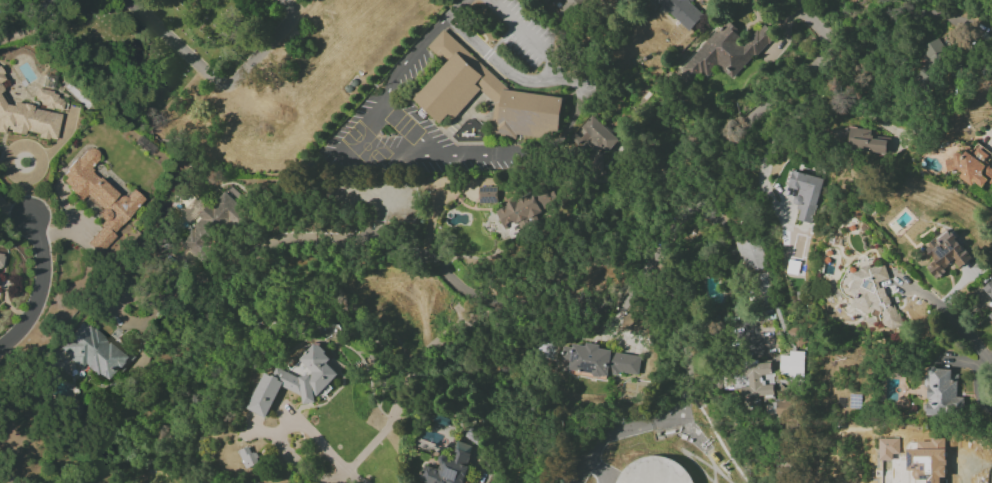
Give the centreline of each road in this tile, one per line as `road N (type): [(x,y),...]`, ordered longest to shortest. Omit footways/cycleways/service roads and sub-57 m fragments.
road 1 (residential): [(824,44),(803,73),(741,114),(661,275),(637,297),(555,319)]

